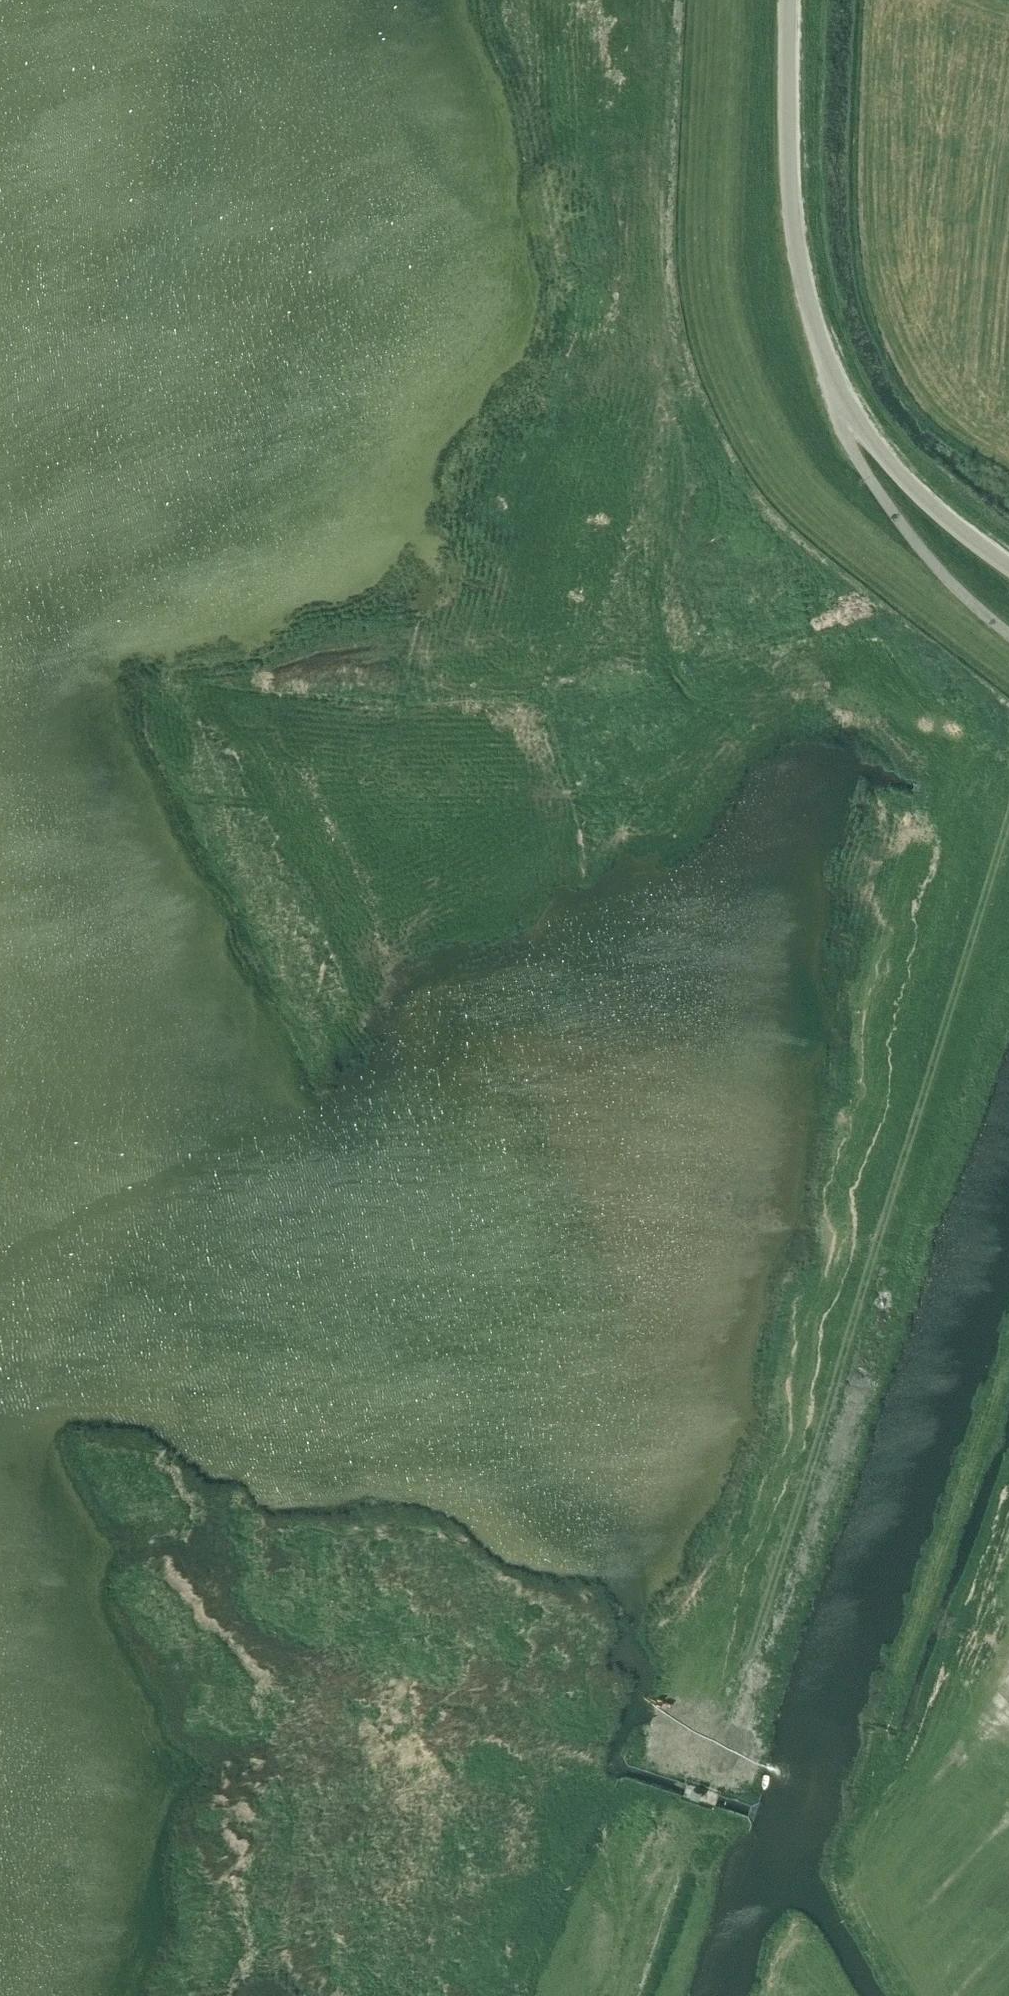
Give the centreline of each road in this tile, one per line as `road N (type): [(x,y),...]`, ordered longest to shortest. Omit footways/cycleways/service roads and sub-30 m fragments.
road 1 (tertiary): [(1008,565),(884,457),(837,392),(811,315),(792,198),(790,0)]

